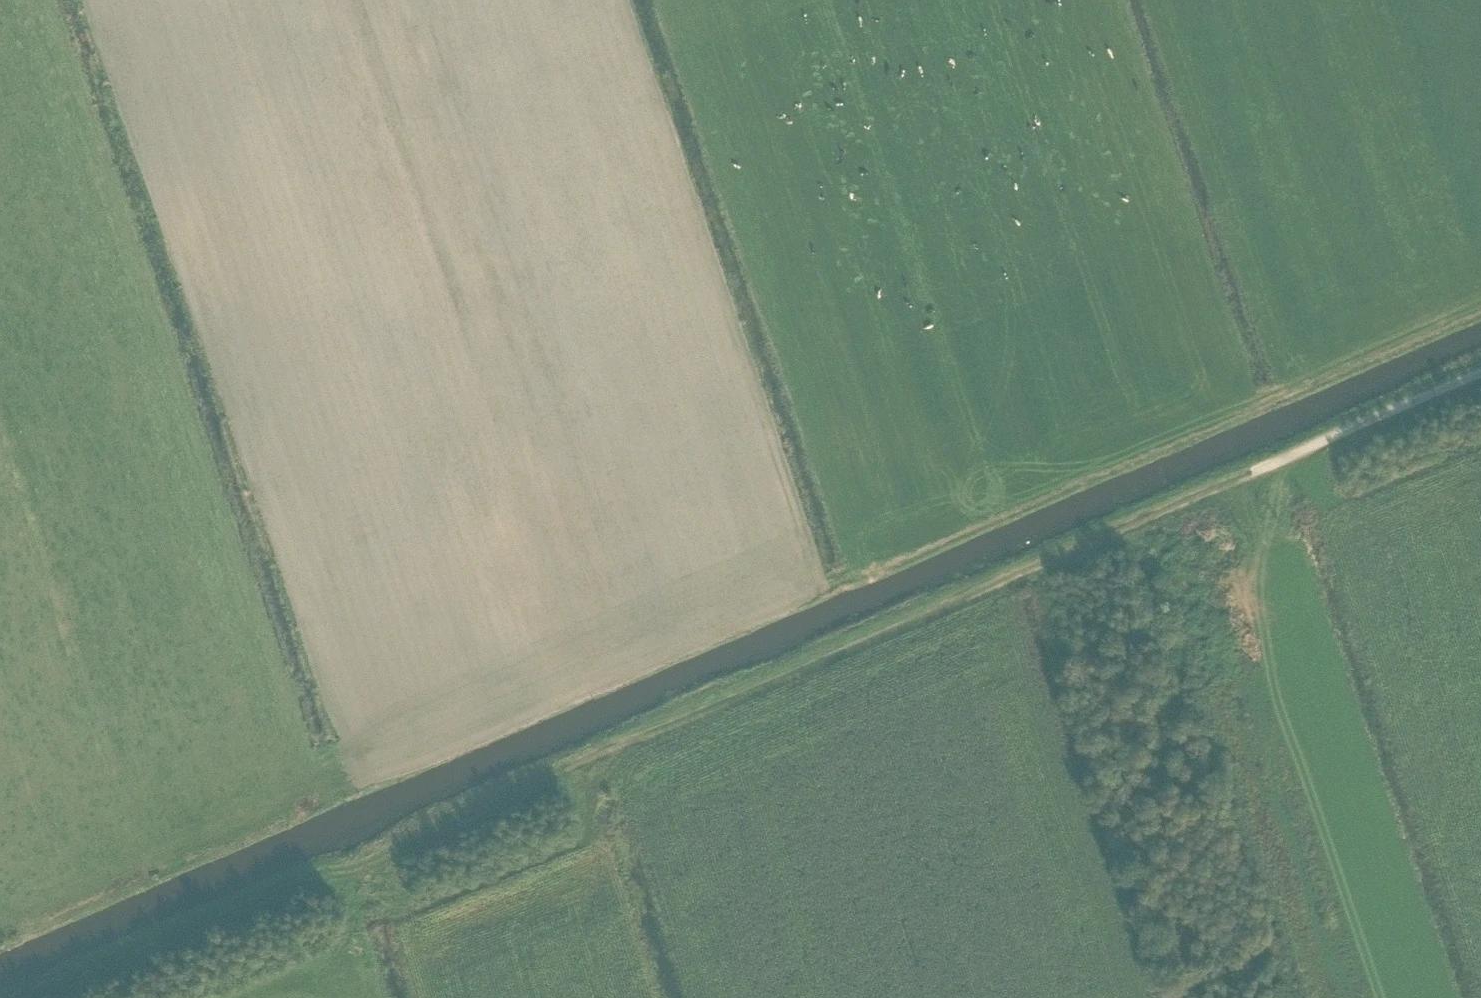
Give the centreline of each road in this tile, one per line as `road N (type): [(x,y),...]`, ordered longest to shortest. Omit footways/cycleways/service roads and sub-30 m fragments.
road 1 (track): [(27,997),(272,892),(379,860),(603,752),(1480,373)]

